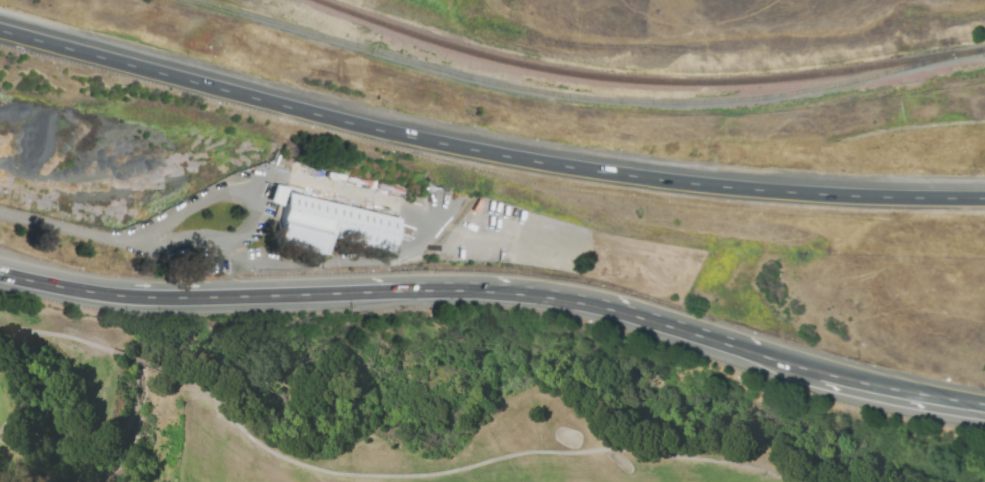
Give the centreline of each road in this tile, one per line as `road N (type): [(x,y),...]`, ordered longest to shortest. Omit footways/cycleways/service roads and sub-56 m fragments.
road 1 (motorway): [(984,199),(726,187),(536,162),(347,123),(0,31)]
road 2 (trunk): [(211,297),(519,294),(609,310),(768,358)]
road 3 (trunk): [(768,358),(982,404)]
road 4 (trunk): [(0,274),(119,296),(211,297)]

